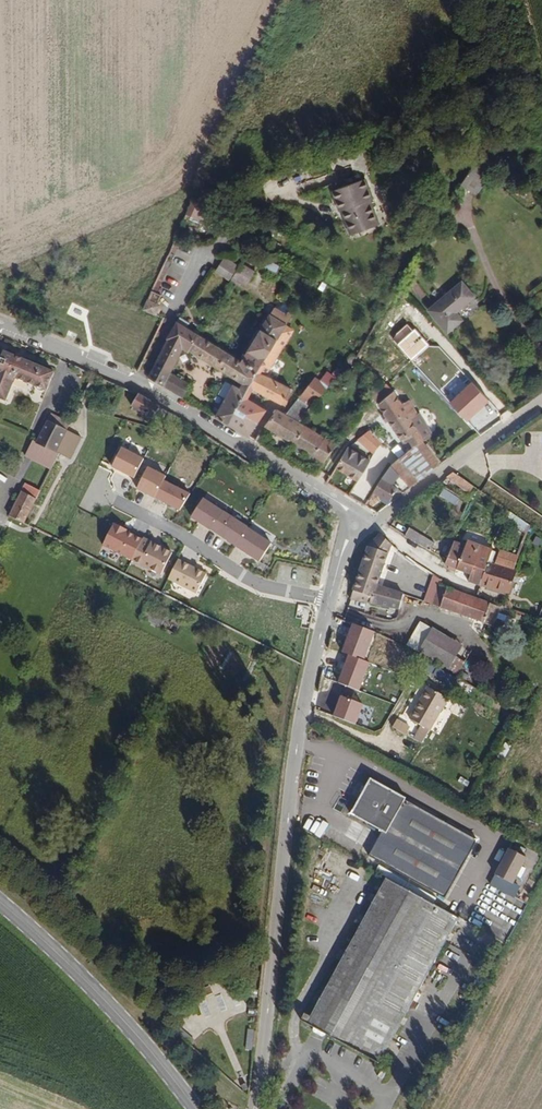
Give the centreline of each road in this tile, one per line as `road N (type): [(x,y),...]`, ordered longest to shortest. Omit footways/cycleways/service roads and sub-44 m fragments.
road 1 (unclassified): [(335,601),(303,741),(257,1108)]
road 2 (unclassified): [(353,521),(342,505),(176,404),(0,323)]
road 3 (tertiary): [(196,1108),(132,1030),(0,904)]
road 4 (residential): [(335,601),(263,586),(95,490)]
road 5 (unclassified): [(353,521),(382,522),(541,398)]

